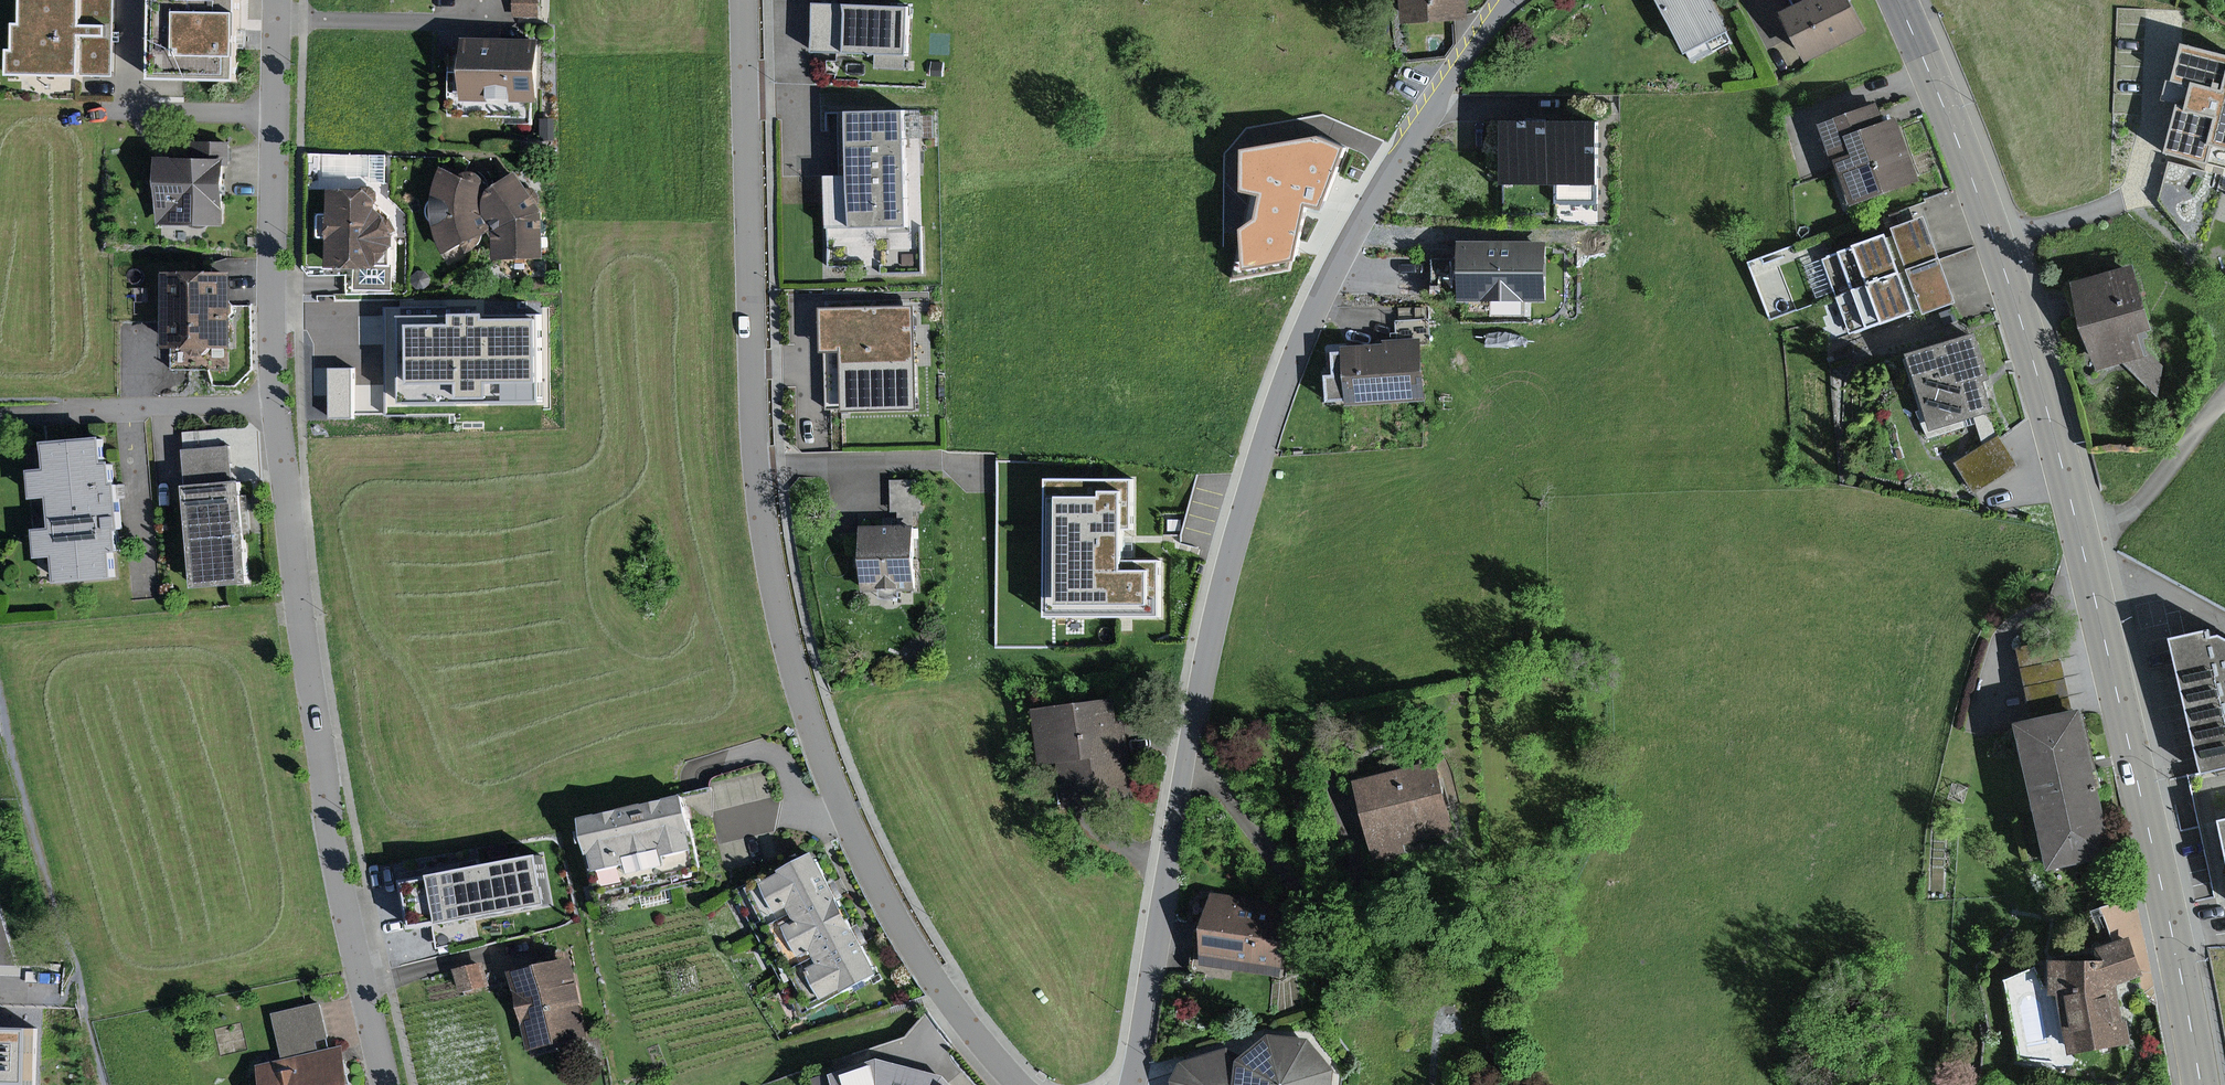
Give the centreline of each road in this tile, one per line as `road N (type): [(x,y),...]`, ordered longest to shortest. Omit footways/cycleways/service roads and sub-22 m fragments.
road 1 (residential): [(1132,1084),(1228,567),(1287,384),(1375,194),(1515,0)]
road 2 (residential): [(750,0),(761,397),(780,616),(824,764),(872,874),(943,991),(1018,1084)]
road 3 (secondary): [(2201,1084),(2165,897),(2043,394),(1996,241),(1899,0)]
road 4 (residential): [(386,1084),(334,850),(277,404),(280,0)]

